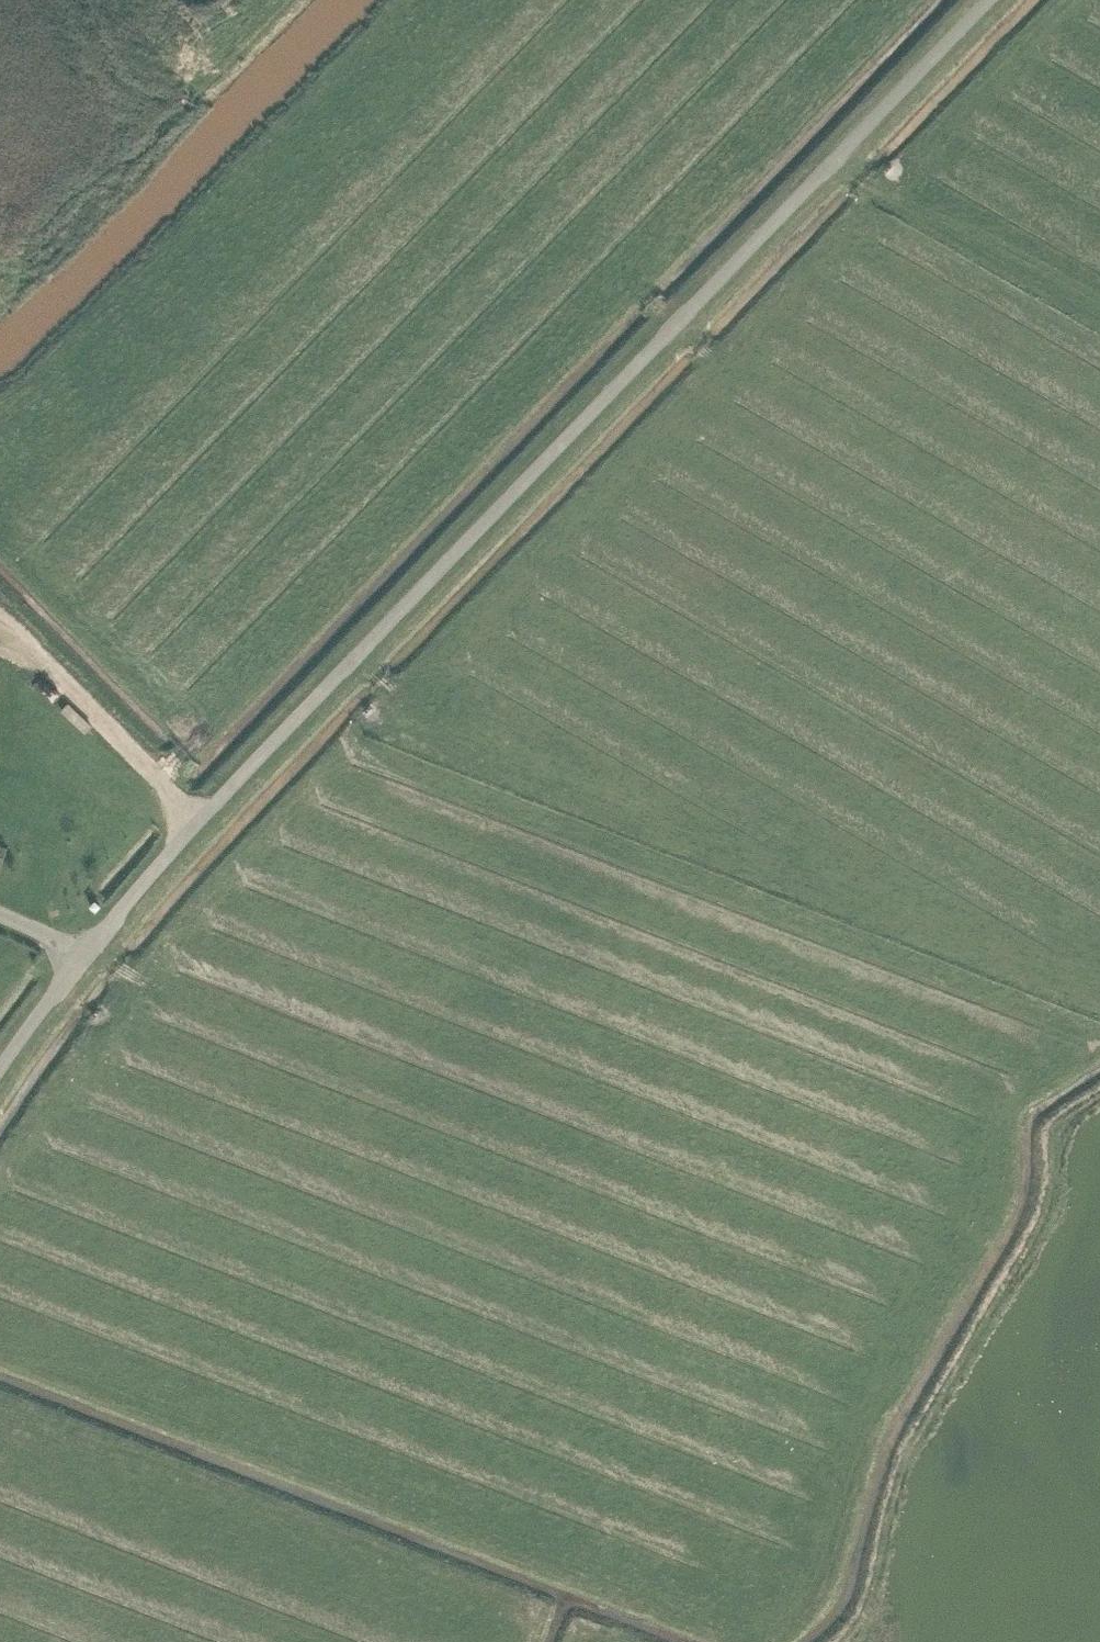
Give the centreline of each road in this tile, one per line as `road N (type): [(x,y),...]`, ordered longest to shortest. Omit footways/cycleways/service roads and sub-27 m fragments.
road 1 (unclassified): [(0,1073),(195,817),(991,0)]

